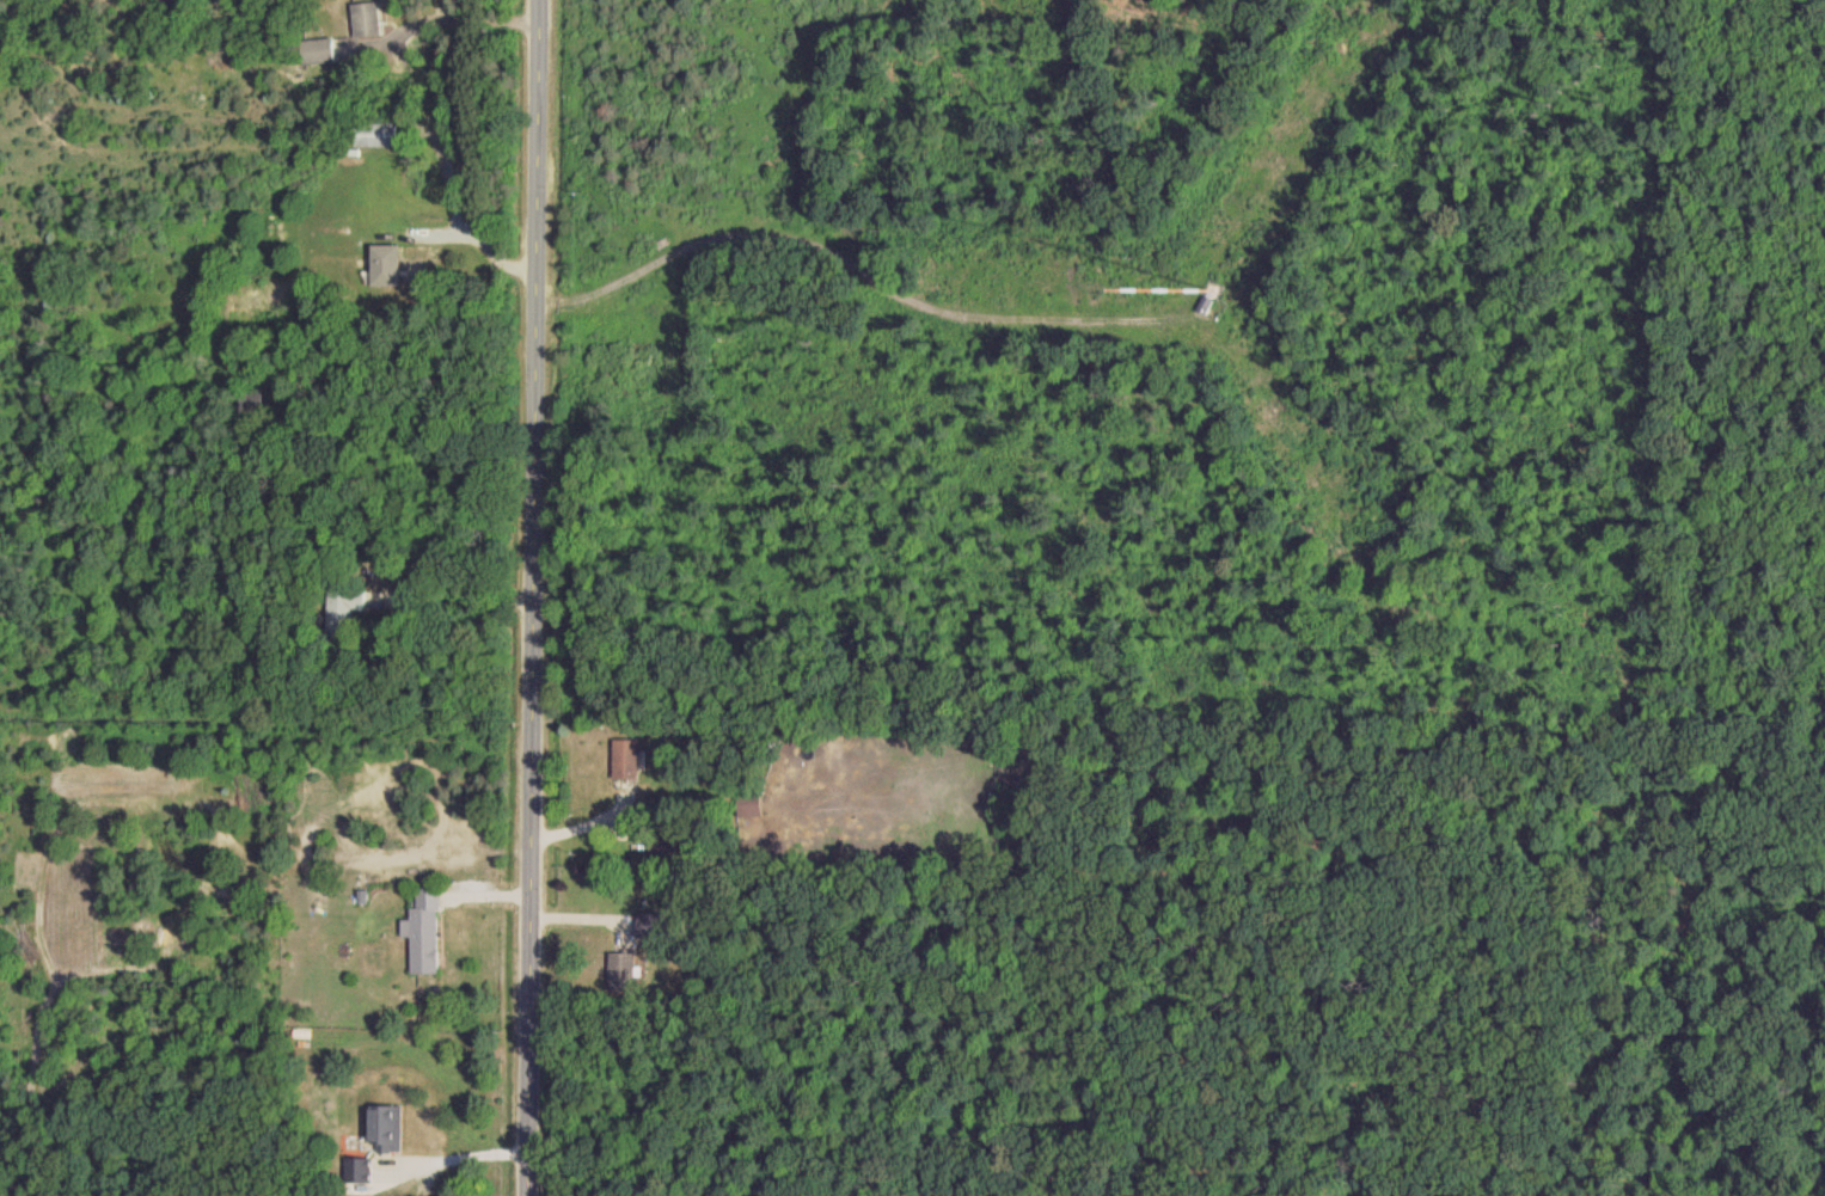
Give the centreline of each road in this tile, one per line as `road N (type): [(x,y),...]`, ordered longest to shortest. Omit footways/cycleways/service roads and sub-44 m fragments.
road 1 (residential): [(524,1195),(523,714),(538,0)]

